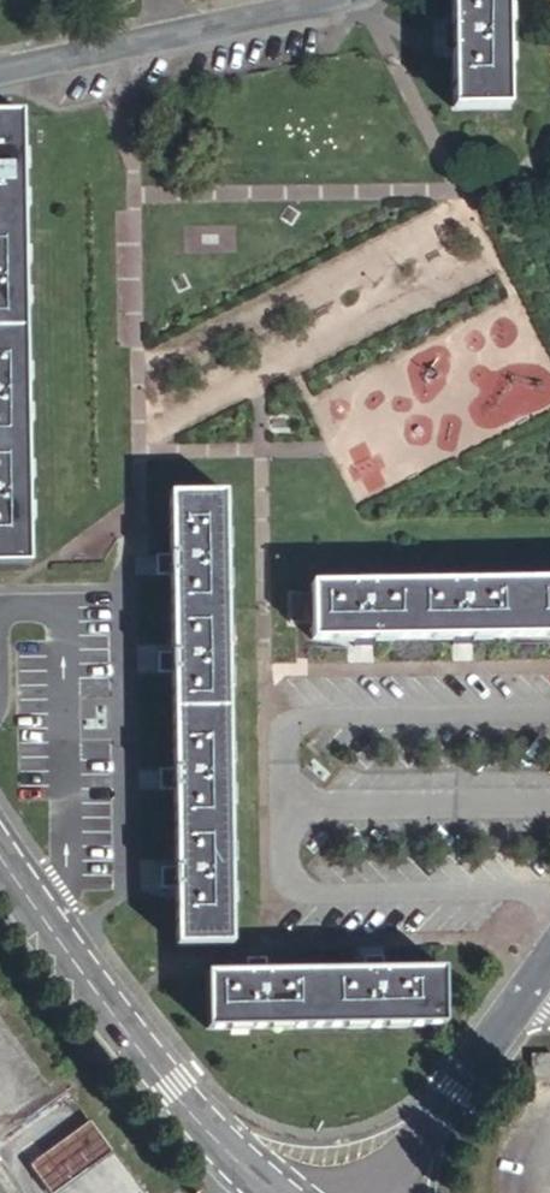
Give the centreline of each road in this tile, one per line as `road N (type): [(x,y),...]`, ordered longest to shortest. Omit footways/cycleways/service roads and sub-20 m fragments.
road 1 (residential): [(0,861),(171,1089),(275,1192)]
road 2 (residential): [(549,950),(373,1192)]
road 3 (residential): [(0,66),(281,0)]

